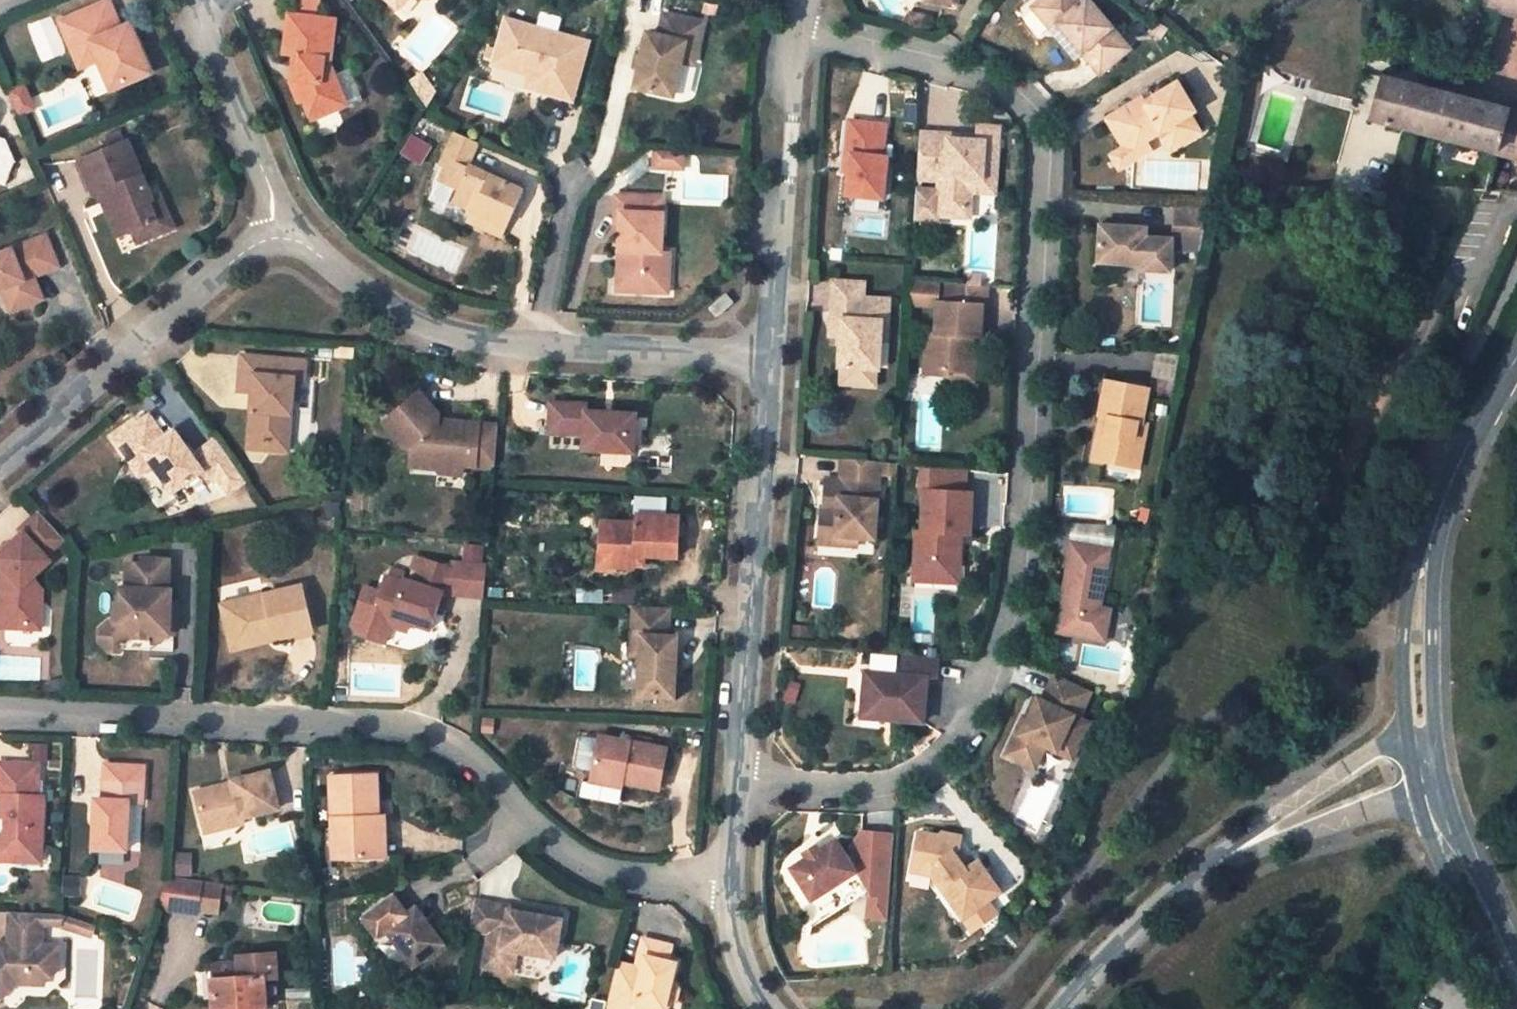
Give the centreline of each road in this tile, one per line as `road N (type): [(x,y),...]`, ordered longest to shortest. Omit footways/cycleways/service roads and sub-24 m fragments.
road 1 (residential): [(793,34),(985,85),(1024,111),(1039,150),(1014,585),(976,703),(930,763),(878,786),(737,778)]
road 2 (residential): [(0,711),(398,724),(453,742),(544,832),(590,865),(645,877),(730,879)]
road 3 (residential): [(766,359),(482,341),(424,325),(279,230)]
road 4 (residential): [(766,359),(737,778)]
road 5 (residential): [(279,230),(0,459)]
road 6 (residential): [(793,34),(788,183),(777,210),(766,359)]
road 7 (tertiary): [(1419,720),(1417,636),(1450,484)]
road 8 (residential): [(1064,1008),(1184,885),(1240,848)]
road 9 (residential): [(279,230),(274,199),(194,15)]
road 10 (residential): [(1516,277),(1439,419),(1434,446),(1450,484)]
road 11 (residential): [(1419,720),(1240,848)]
road 12 (tertiary): [(1516,984),(1462,879),(1431,795)]
road 13 (residential): [(1240,848),(1431,795)]
road 14 (residential): [(730,879),(741,959),(768,1008)]
road 15 (tertiary): [(1450,484),(1516,365)]

